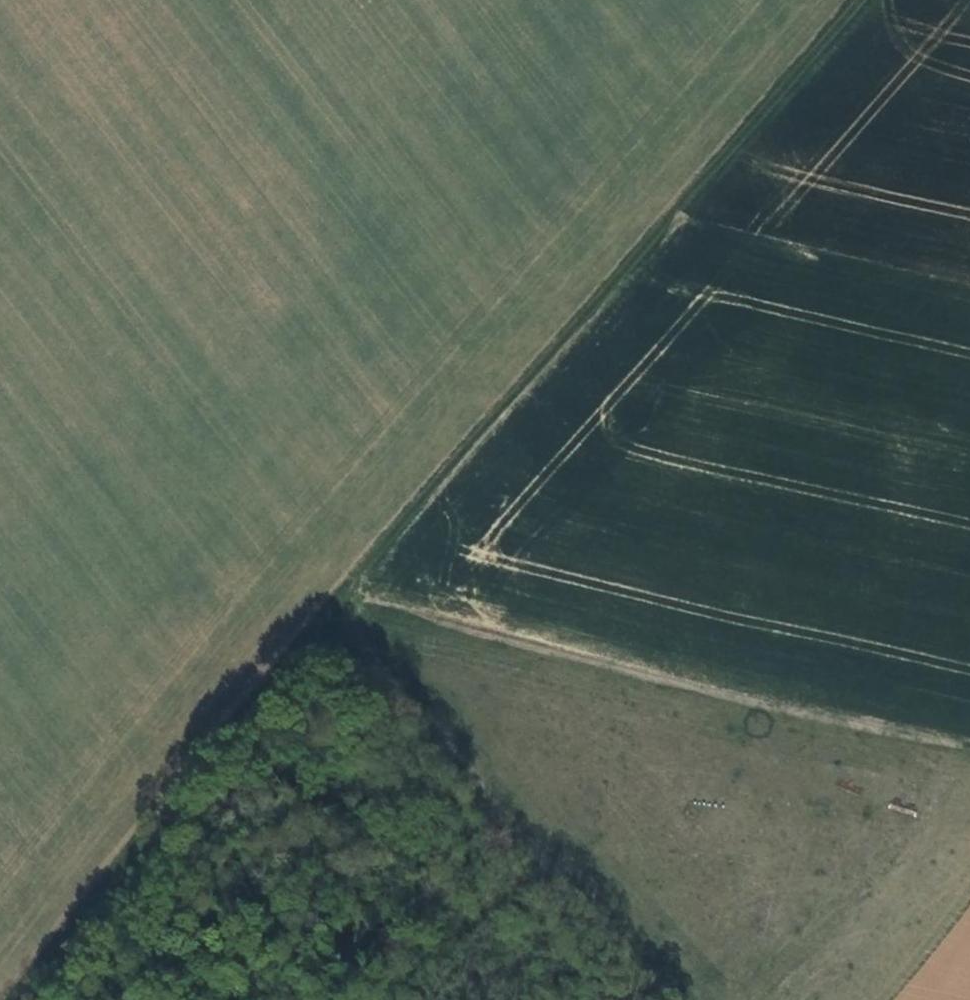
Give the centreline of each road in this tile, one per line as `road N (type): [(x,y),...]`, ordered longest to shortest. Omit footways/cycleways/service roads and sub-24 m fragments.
road 1 (track): [(681,999),(336,607),(874,0)]

